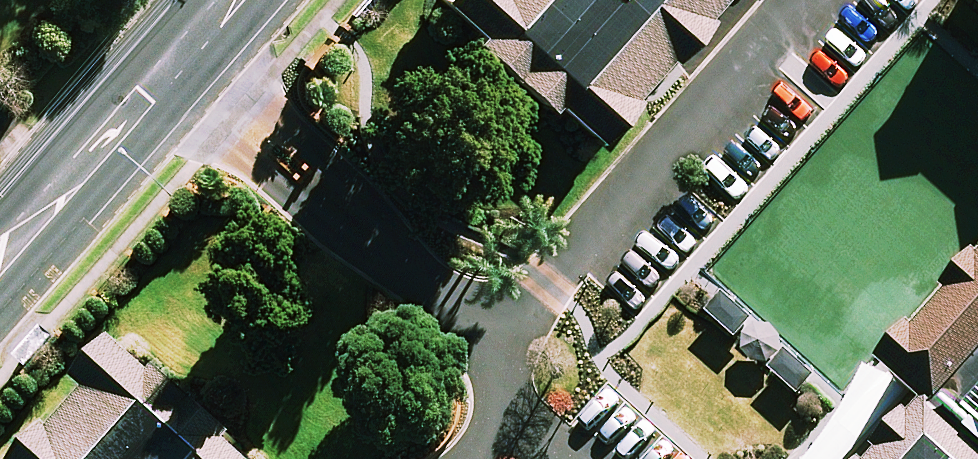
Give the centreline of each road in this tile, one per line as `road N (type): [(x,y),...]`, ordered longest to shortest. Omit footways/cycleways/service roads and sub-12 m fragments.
road 1 (residential): [(802,0),(493,336)]
road 2 (residential): [(182,72),(493,336)]
road 3 (tertiary): [(0,256),(182,72)]
road 4 (residential): [(493,336),(507,375),(507,420),(467,458)]

